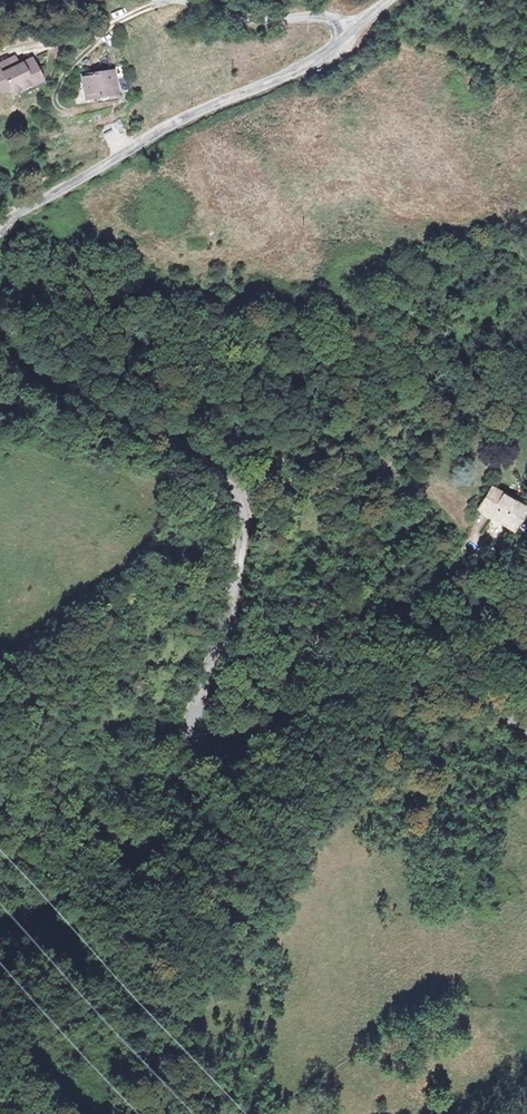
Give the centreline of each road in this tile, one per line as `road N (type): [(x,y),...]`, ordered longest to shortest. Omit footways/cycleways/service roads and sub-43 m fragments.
road 1 (residential): [(526,734),(495,711),(423,687),(367,689),(307,715),(246,759),(220,761),(195,739),(237,589),(232,506),(219,475),(26,380),(0,334)]
road 2 (residential): [(0,272),(8,236),(39,203),(357,37)]
road 3 (unclassified): [(159,0),(258,26),(357,37)]
road 4 (track): [(526,730),(487,683),(453,621),(445,566)]

